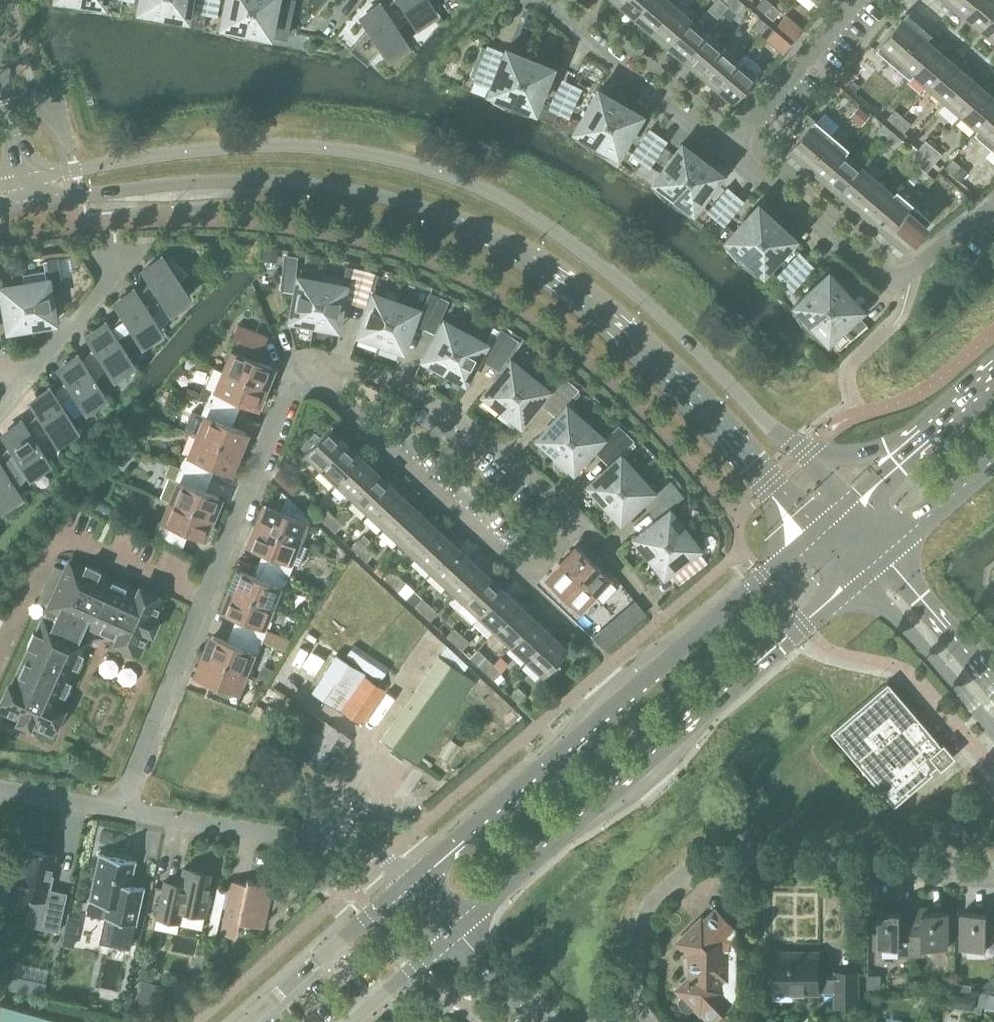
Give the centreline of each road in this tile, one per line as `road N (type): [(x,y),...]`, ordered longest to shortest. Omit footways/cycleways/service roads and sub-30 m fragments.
road 1 (tertiary): [(847,503),(584,253),(538,221),(430,171),(314,148),(253,147),(22,179)]
road 2 (tertiary): [(27,204),(160,186),(287,184),(384,198),(471,228),(567,285),(628,334),(811,534)]
road 3 (residential): [(305,362),(524,579),(582,524),(460,420),(405,386),(325,361)]
road 4 (tertiary): [(811,534),(410,882)]
road 5 (tertiary): [(456,930),(853,581)]
road 6 (residential): [(645,1021),(633,993),(641,914),(676,876),(711,859),(866,862),(993,878)]
road 7 (residential): [(305,362),(119,808)]
road 8 (residential): [(119,808),(346,841),(365,846),(410,882)]
road 9 (residential): [(725,151),(538,0)]
road 10 (residential): [(907,277),(876,273),(725,151)]
road 11 (tertiary): [(410,882),(248,1021)]
road 12 (secondary): [(853,581),(993,732)]
road 13 (residential): [(725,151),(857,0)]
road 14 (secondary): [(993,371),(847,503)]
road 15 (secondary): [(993,684),(886,553)]
road 16 (secondary): [(886,553),(993,461)]
road 17 (tertiary): [(351,1021),(456,930)]
road 18 (residential): [(35,369),(116,266)]
road 19 (residential): [(0,789),(119,808)]
road 20 (tertiary): [(534,1021),(456,930)]

